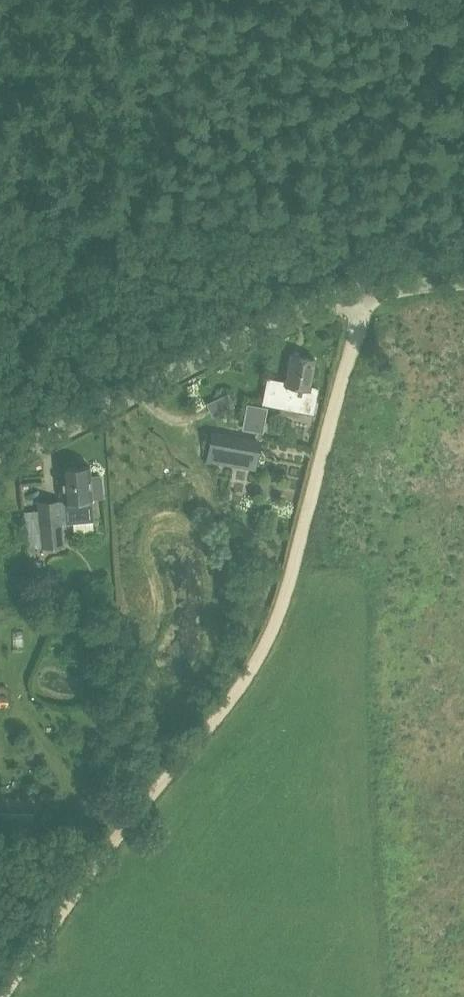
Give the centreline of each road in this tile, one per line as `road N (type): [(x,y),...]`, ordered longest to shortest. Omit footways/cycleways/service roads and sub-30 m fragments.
road 1 (track): [(6,996),(259,658),(303,546),(367,301)]
road 2 (unclassified): [(0,471),(308,313),(463,290)]

